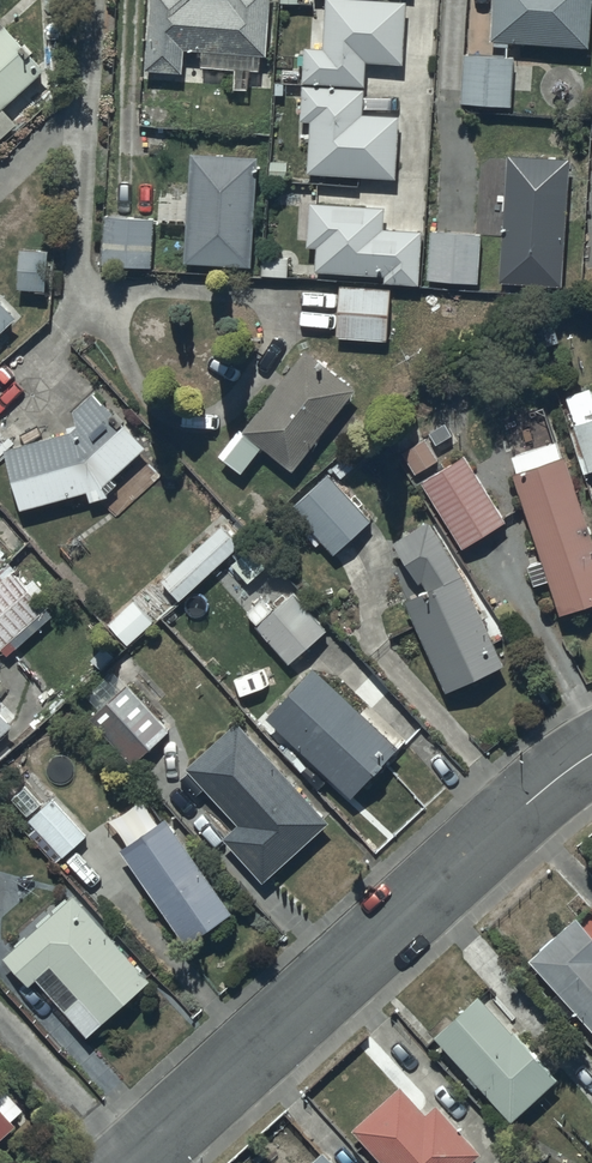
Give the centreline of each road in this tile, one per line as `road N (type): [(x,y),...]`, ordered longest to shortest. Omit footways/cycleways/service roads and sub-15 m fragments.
road 1 (residential): [(135,1162),(591,761)]

